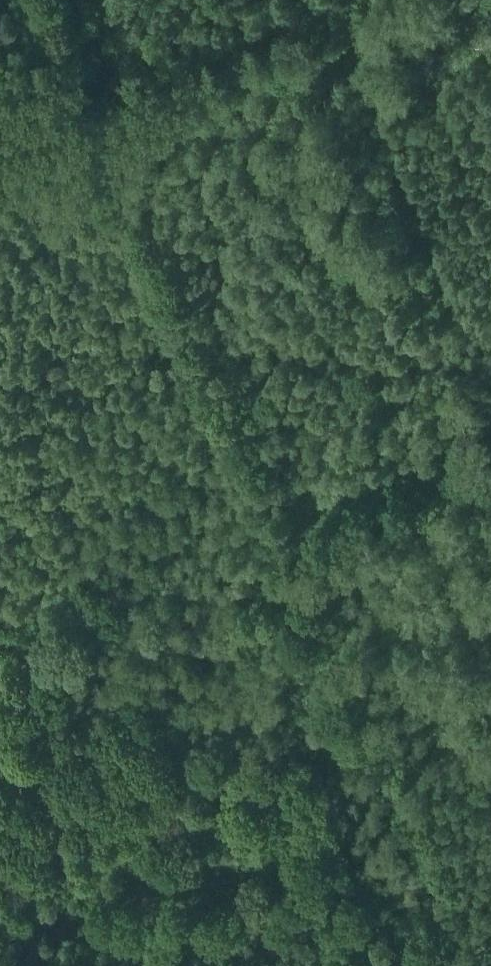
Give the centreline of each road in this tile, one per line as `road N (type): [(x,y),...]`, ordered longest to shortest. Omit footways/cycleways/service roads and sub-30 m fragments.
road 1 (track): [(89,148),(273,540),(0,642)]
road 2 (track): [(273,540),(474,965)]
road 3 (track): [(0,181),(89,148),(17,0)]

